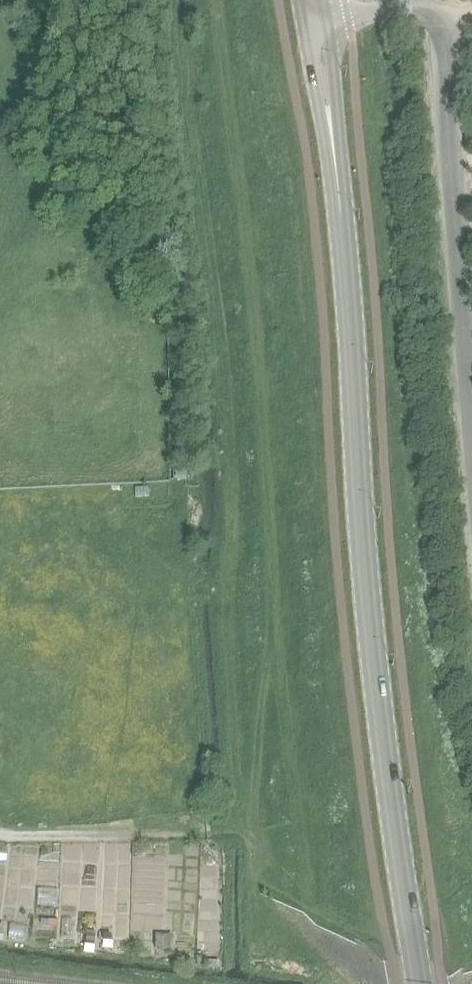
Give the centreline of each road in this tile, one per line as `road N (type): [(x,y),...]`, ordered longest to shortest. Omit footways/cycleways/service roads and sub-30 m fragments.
road 1 (secondary): [(420,983),(372,662),(346,269),(311,0)]
road 2 (track): [(315,20),(430,14),(453,23),(450,105),(471,345)]
road 3 (residential): [(0,832),(187,828)]

